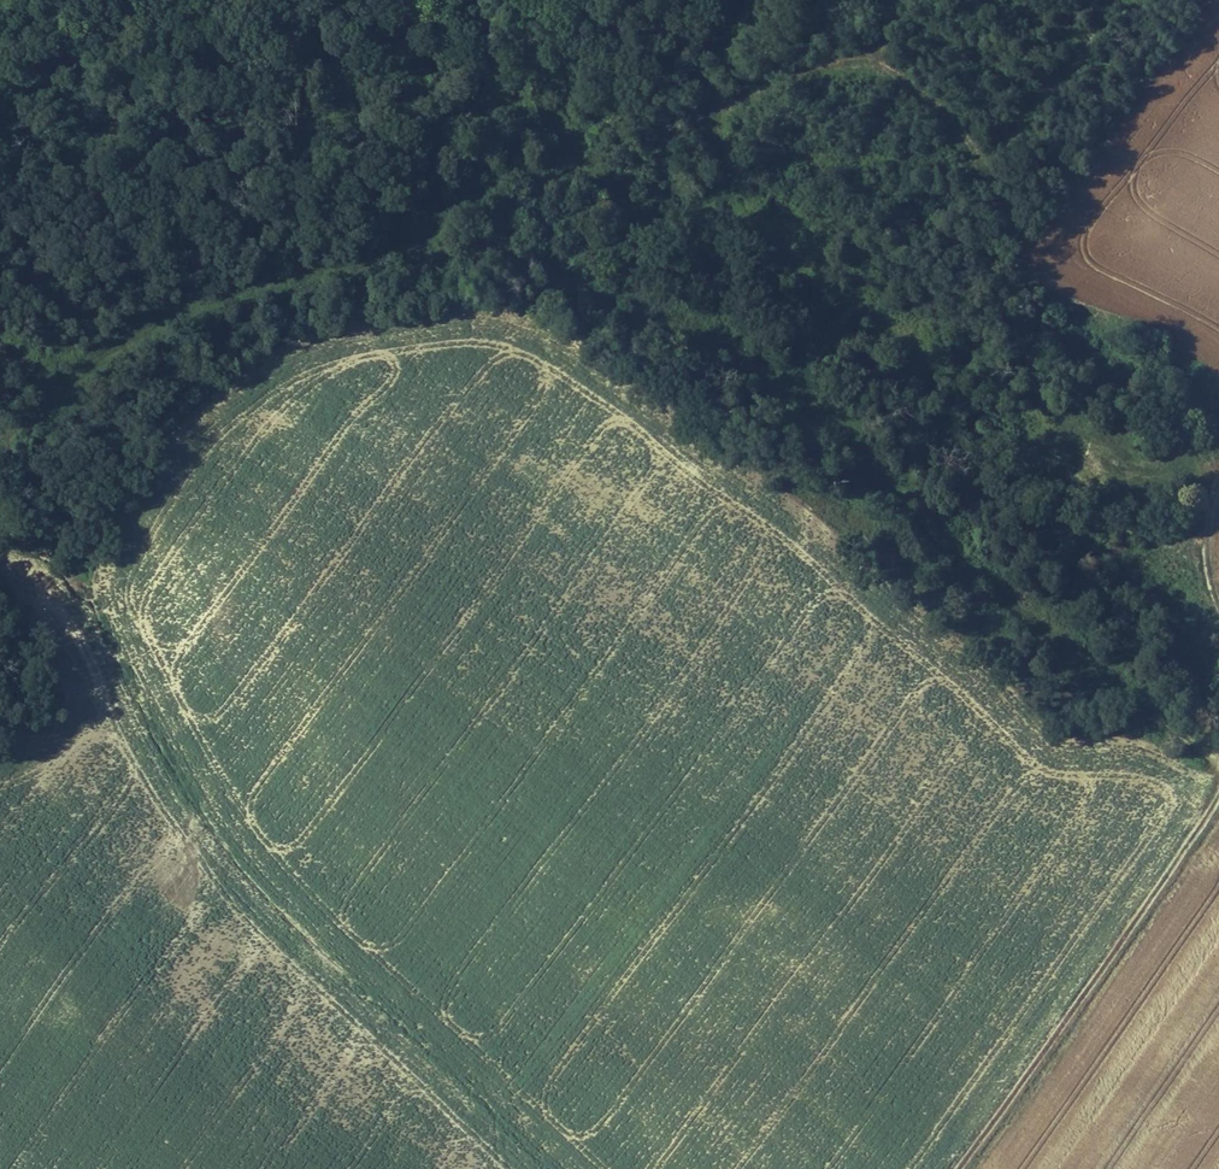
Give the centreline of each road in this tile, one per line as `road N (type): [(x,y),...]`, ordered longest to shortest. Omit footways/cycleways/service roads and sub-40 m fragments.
road 1 (track): [(955,1168),(1218,800)]

